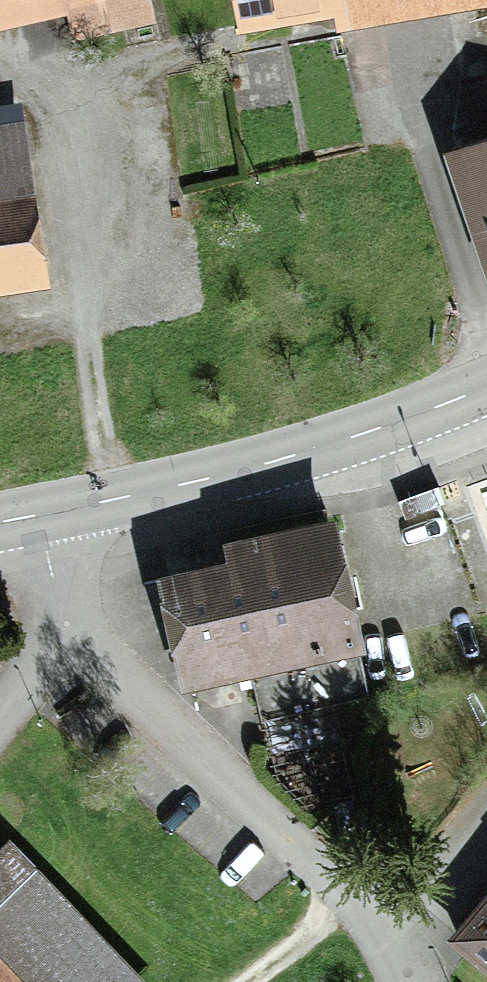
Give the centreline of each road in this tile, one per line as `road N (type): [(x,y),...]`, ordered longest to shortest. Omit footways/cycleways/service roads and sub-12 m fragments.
road 1 (residential): [(61,622),(331,877),(392,966)]
road 2 (secondary): [(38,514),(272,462),(443,405)]
road 3 (unclassified): [(486,835),(392,966)]

